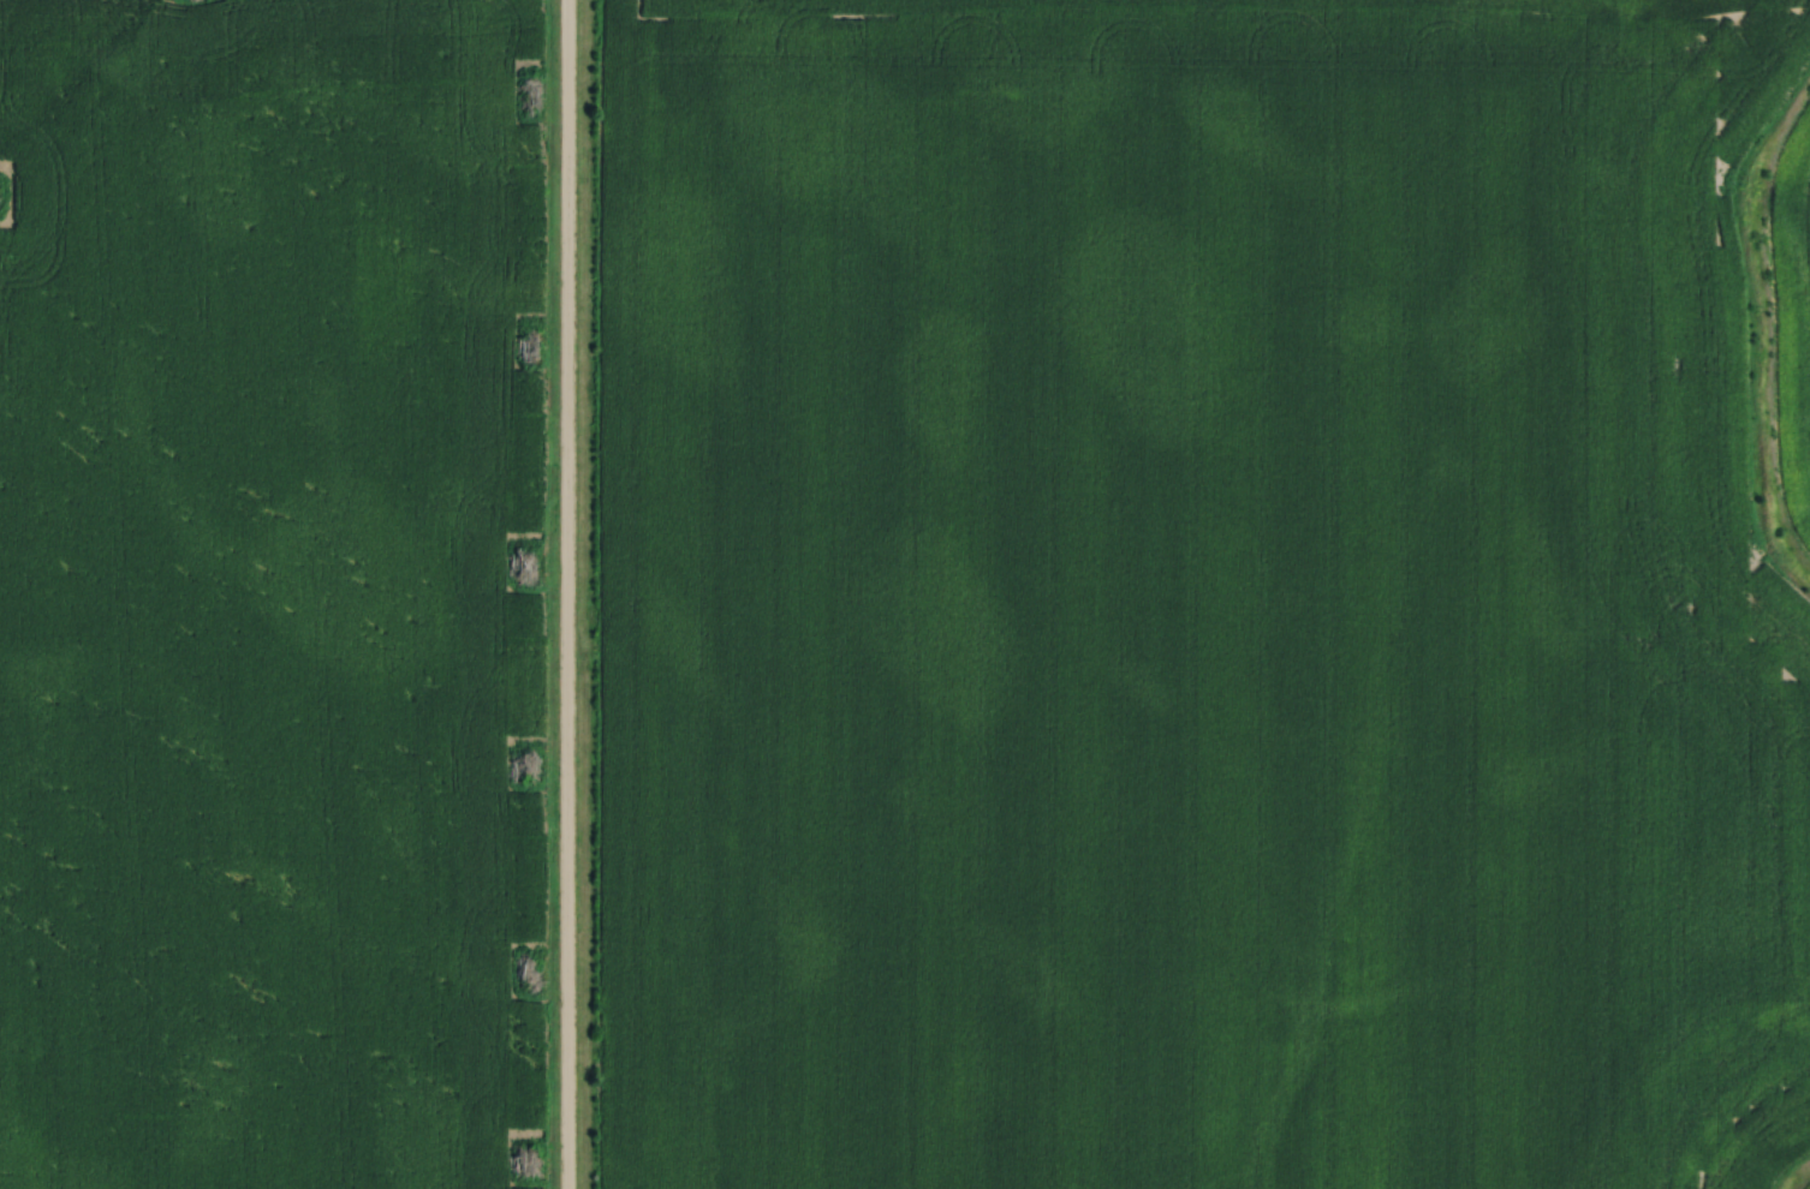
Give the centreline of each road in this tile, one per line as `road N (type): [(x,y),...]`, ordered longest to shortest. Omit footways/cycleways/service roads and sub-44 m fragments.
road 1 (residential): [(567,1188),(564,0)]

